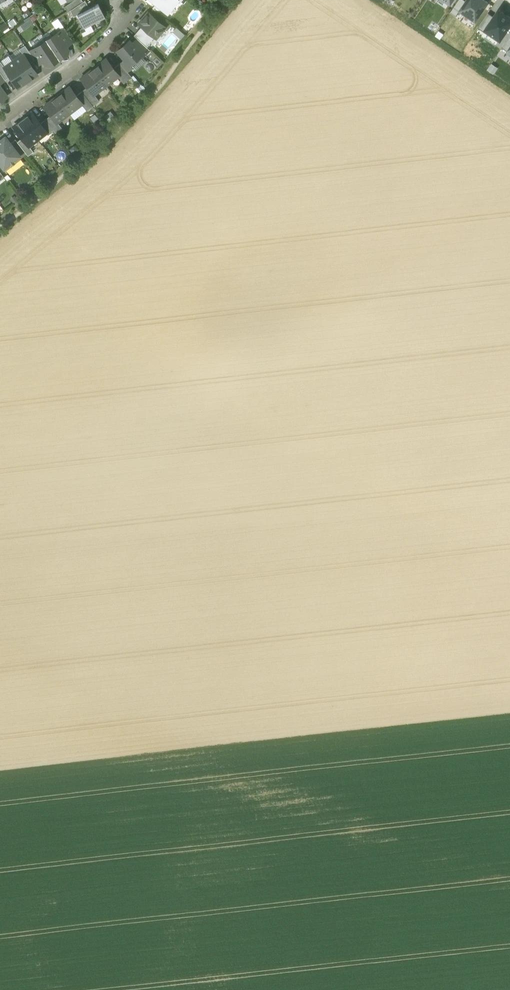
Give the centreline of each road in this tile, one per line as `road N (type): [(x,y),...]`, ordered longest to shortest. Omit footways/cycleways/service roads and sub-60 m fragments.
road 1 (residential): [(0,124),(109,38),(123,8)]

